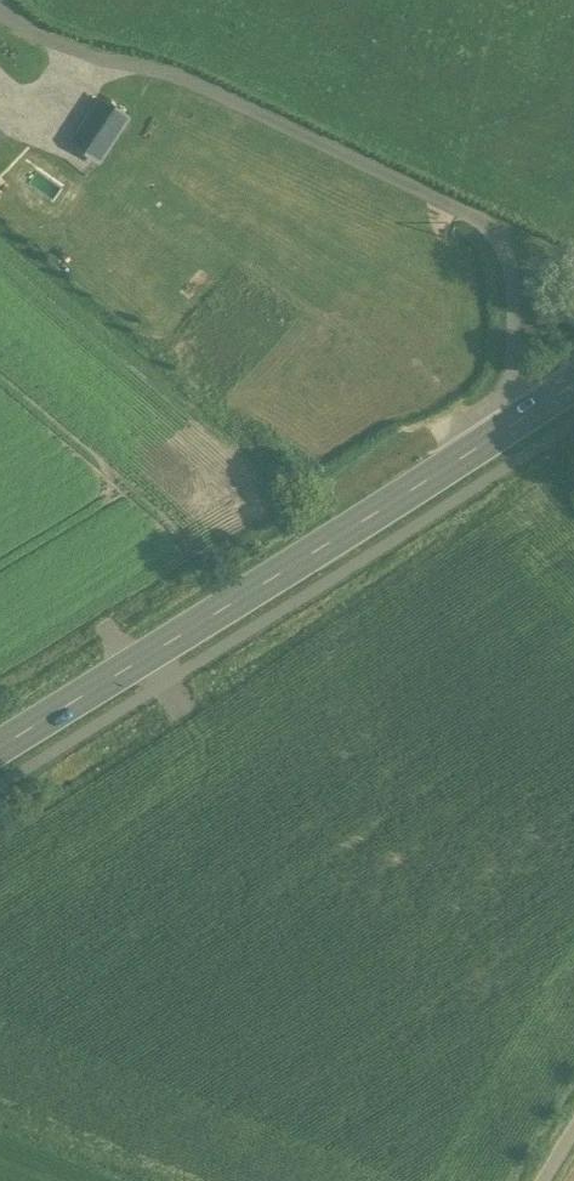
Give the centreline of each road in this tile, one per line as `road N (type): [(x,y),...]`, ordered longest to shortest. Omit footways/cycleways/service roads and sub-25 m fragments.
road 1 (secondary): [(0,746),(573,383)]

